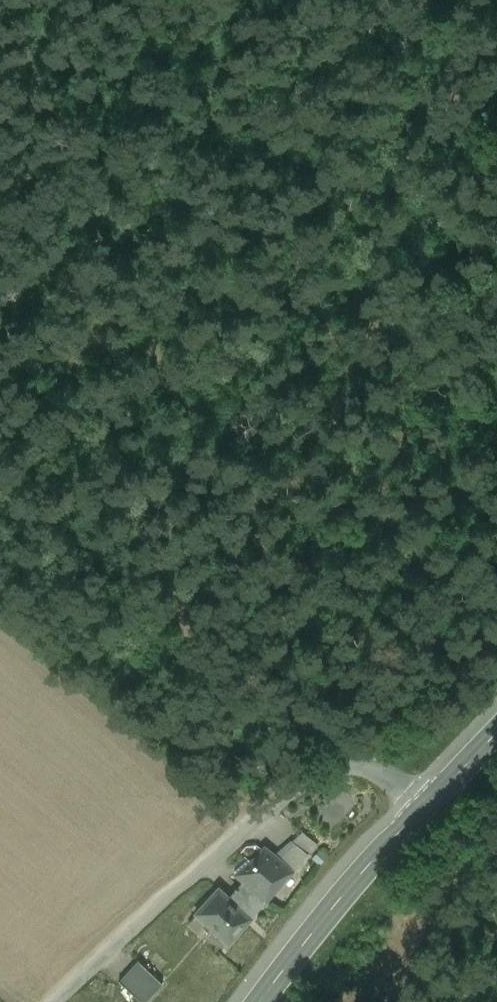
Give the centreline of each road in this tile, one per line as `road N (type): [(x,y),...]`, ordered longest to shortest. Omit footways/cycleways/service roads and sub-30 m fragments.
road 1 (unclassified): [(66,1001),(301,790),(342,773),(368,774),(428,815)]
road 2 (secondary): [(428,815),(276,1001)]

